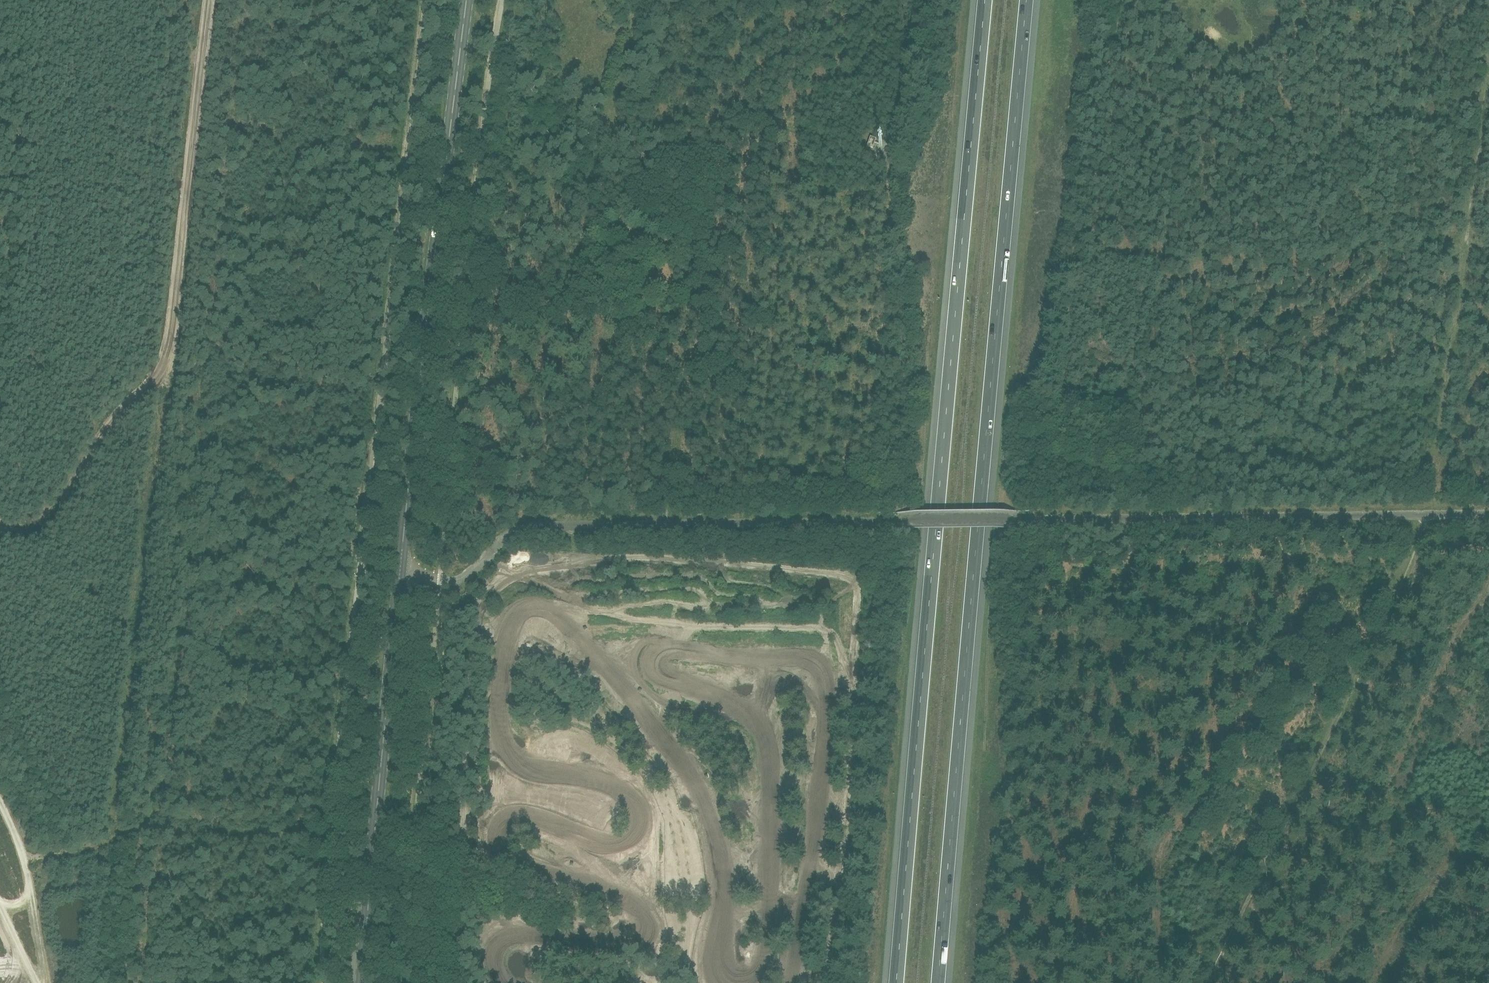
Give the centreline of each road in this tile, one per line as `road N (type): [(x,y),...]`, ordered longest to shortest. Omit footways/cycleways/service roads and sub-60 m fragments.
road 1 (track): [(824,982),(841,860),(854,583),(829,571),(630,557),(526,574),(488,598),(474,648),(451,982)]
road 2 (unclassified): [(400,575),(465,575),(502,541),(540,526),(1488,514)]
road 3 (motorway): [(936,982),(1027,0)]
road 4 (motorway): [(985,0),(897,982)]
road 5 (secondary): [(400,575),(466,0)]
road 6 (track): [(665,524),(713,121),(733,108),(857,149)]
road 7 (track): [(1415,514),(1195,982)]
road 8 (secondary): [(363,982),(400,575)]
road 9 (track): [(853,670),(809,648),(648,658),(588,636),(478,627)]
road 10 (track): [(1287,789),(1488,818)]

